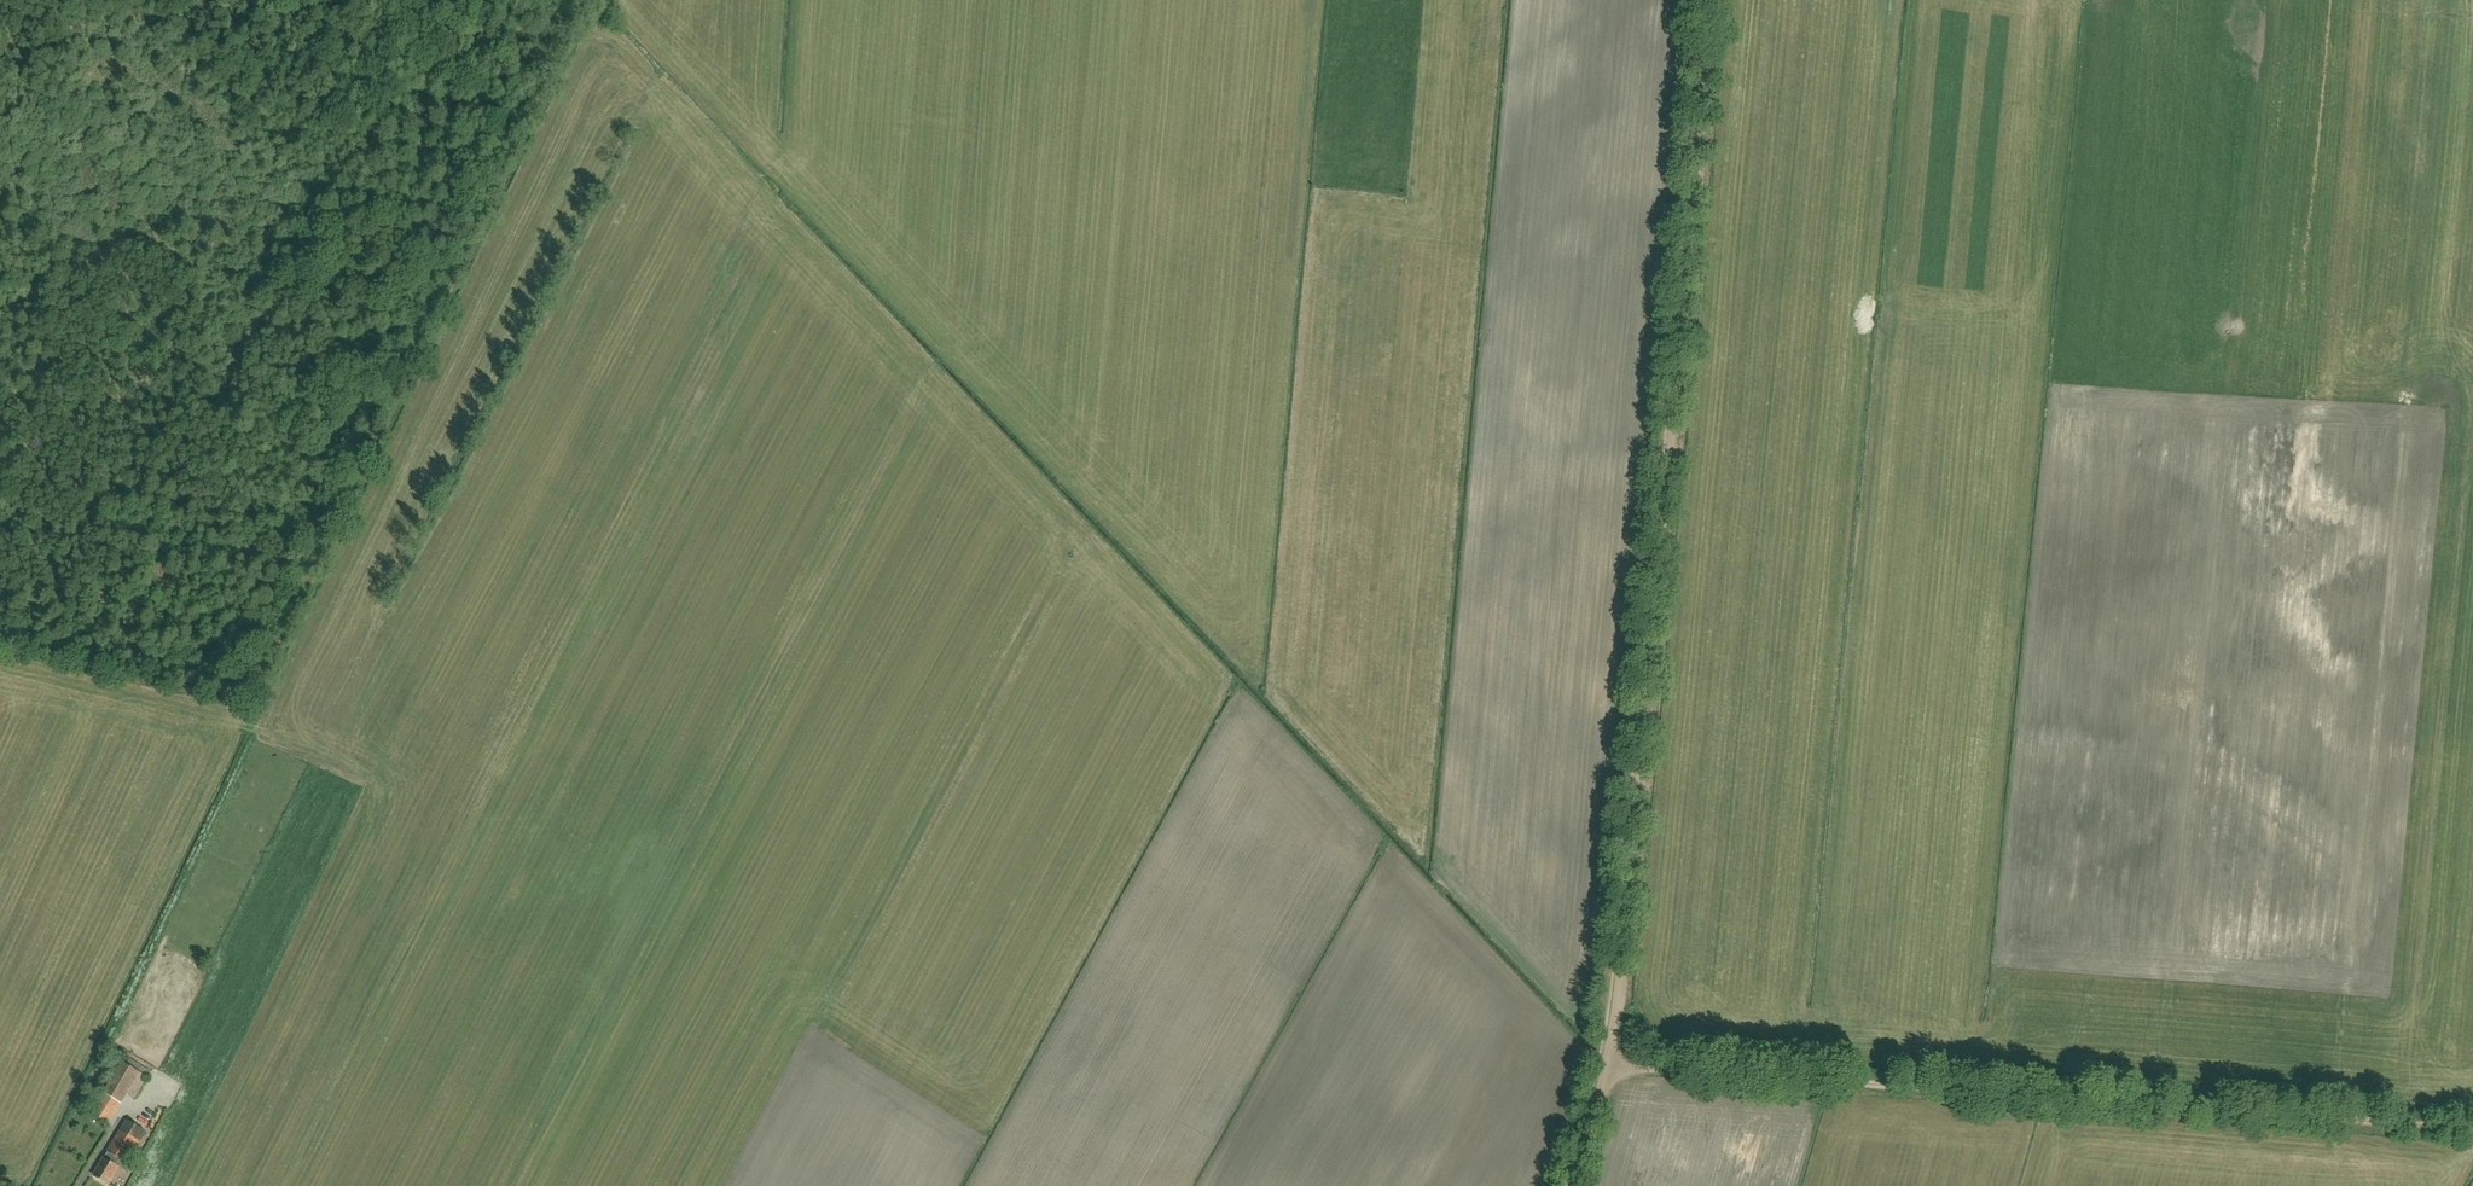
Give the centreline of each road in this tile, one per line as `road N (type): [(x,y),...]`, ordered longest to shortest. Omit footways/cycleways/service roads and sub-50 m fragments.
road 1 (track): [(1718,0),(1631,908),(1610,1060),(1575,1185)]
road 2 (track): [(2472,1131),(1663,1069),(1599,1057)]

